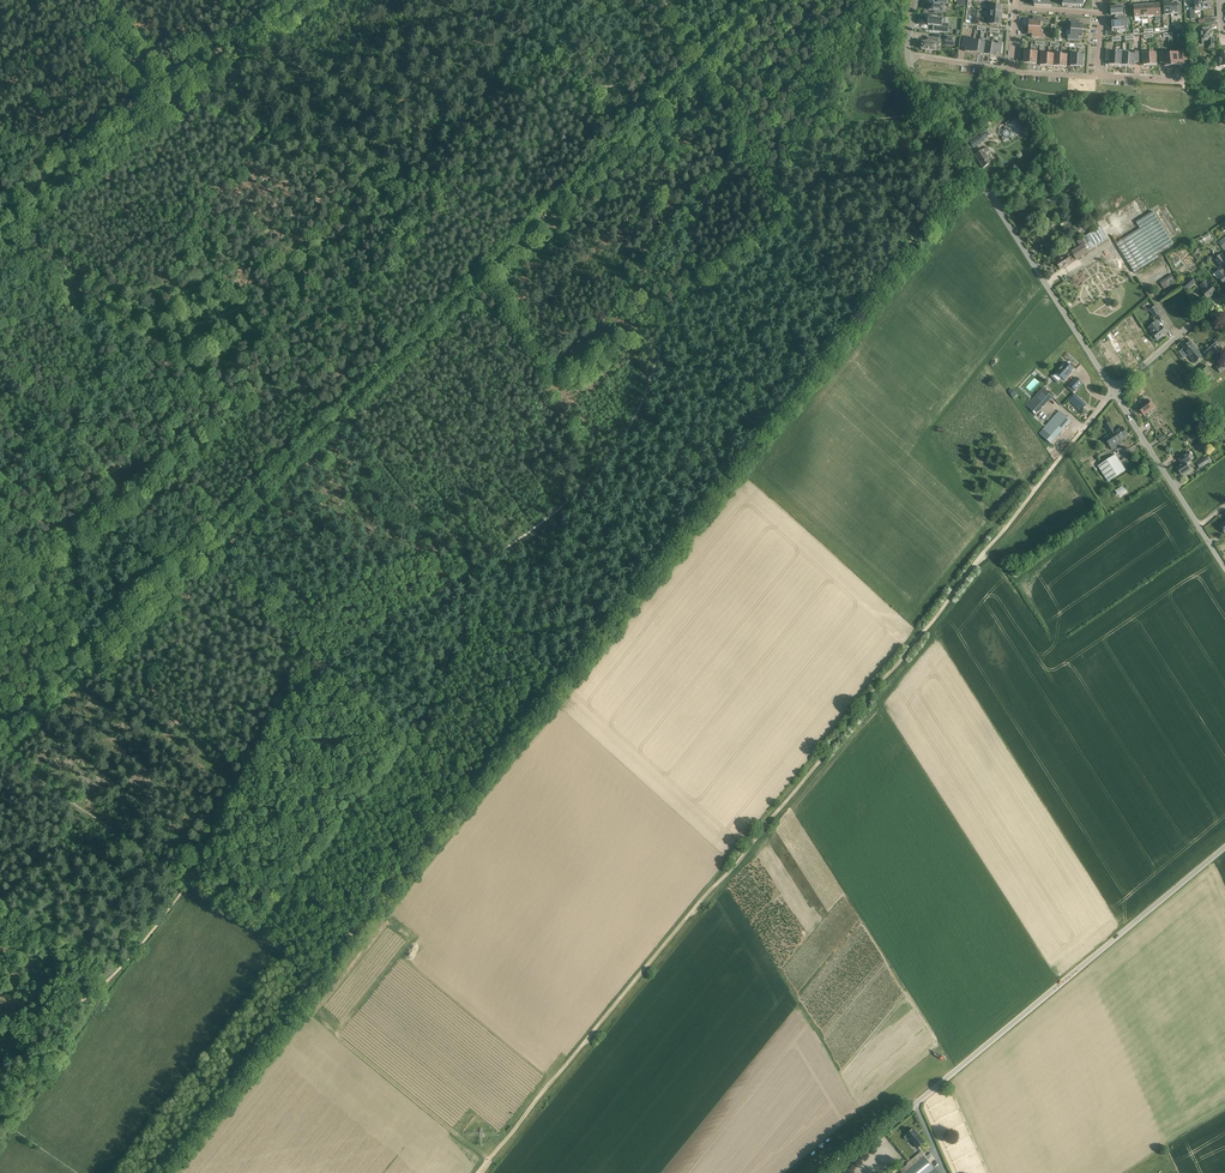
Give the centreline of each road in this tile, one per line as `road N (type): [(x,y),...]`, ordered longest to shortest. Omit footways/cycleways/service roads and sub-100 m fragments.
road 1 (track): [(1114,392),(482,1172)]
road 2 (unclassified): [(833,1172),(1224,848)]
road 3 (track): [(0,742),(341,408)]
road 4 (track): [(468,571),(350,646),(286,702),(190,882)]
road 5 (unclassified): [(1114,392),(908,56)]
road 6 (secondary): [(0,235),(303,0)]
road 7 (track): [(163,344),(0,475)]
road 8 (unclassified): [(1224,568),(1114,392)]
road 9 (track): [(669,314),(649,384),(595,473)]
road 10 (track): [(545,54),(413,171)]
road 11 (track): [(746,135),(849,0)]
road 12 (track): [(678,281),(696,218),(746,135)]
road 13 (track): [(163,344),(308,271)]
road 14 (track): [(595,473),(468,571)]
road 15 (unclassified): [(1114,392),(1224,294)]
road 16 (track): [(308,271),(413,171)]
road 17 (track): [(0,1036),(107,980)]

